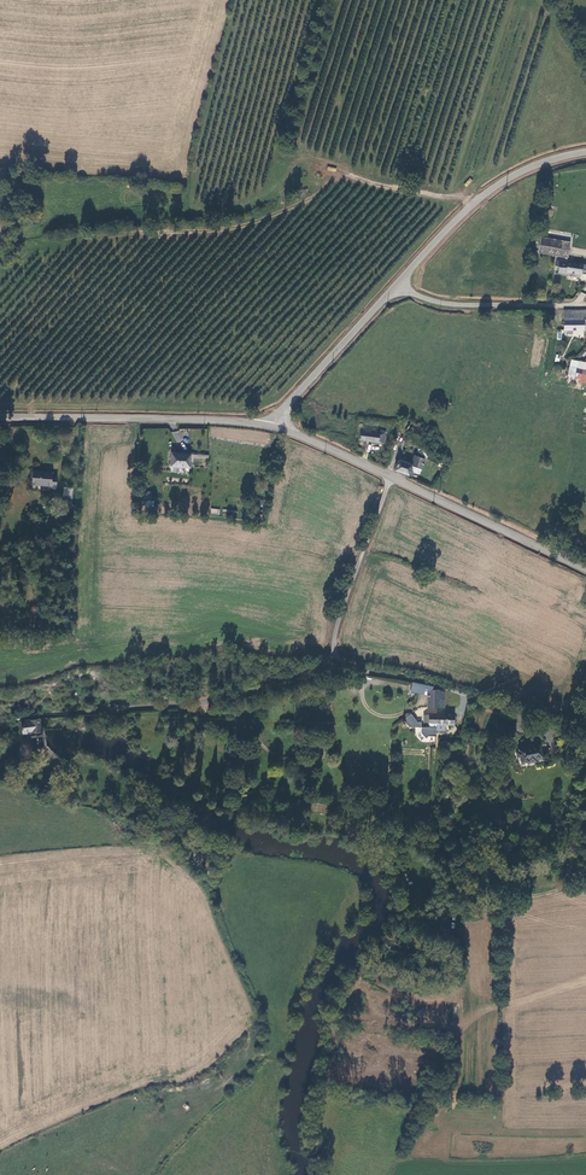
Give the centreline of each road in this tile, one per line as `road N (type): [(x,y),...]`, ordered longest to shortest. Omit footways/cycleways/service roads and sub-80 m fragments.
road 1 (track): [(475,203),(347,177),(232,227),(73,243)]
road 2 (unclassified): [(42,716),(193,703),(292,677),(333,657)]
road 3 (unclassified): [(0,417),(274,427)]
road 4 (unclassified): [(585,151),(510,177),(400,283)]
road 5 (unclassified): [(585,571),(391,478)]
road 6 (unclassified): [(400,283),(274,427)]
road 7 (unclassified): [(585,307),(455,303),(400,283)]
road 8 (unclassified): [(333,657),(391,478)]
road 9 (unclassified): [(333,657),(358,671),(466,695)]
road 10 (unclassified): [(391,478),(274,427)]

